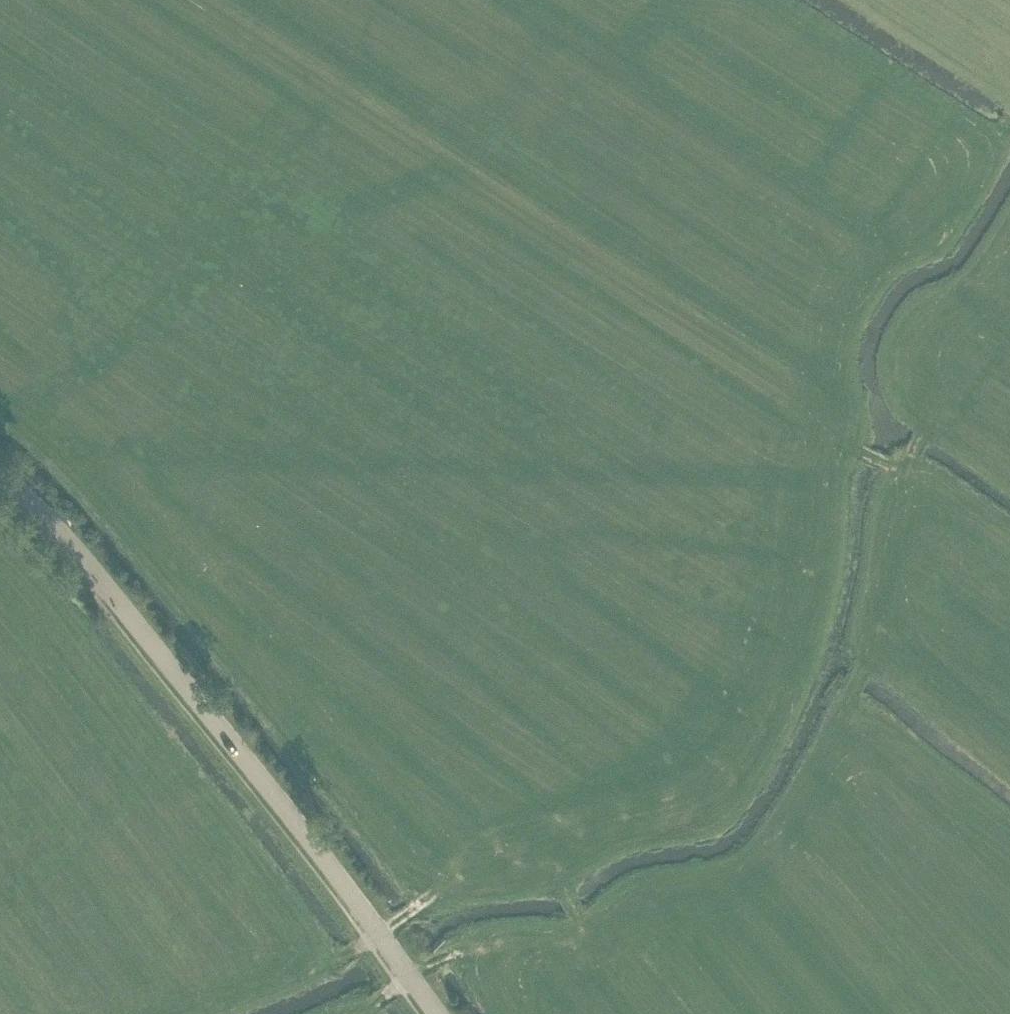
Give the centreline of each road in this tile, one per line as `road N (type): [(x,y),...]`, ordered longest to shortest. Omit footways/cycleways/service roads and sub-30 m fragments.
road 1 (track): [(397,982),(454,955),(572,936),(770,854),(816,776),(844,706),(862,654),(878,549),(926,421)]
road 2 (tertiary): [(440,1013),(118,599),(0,473)]

